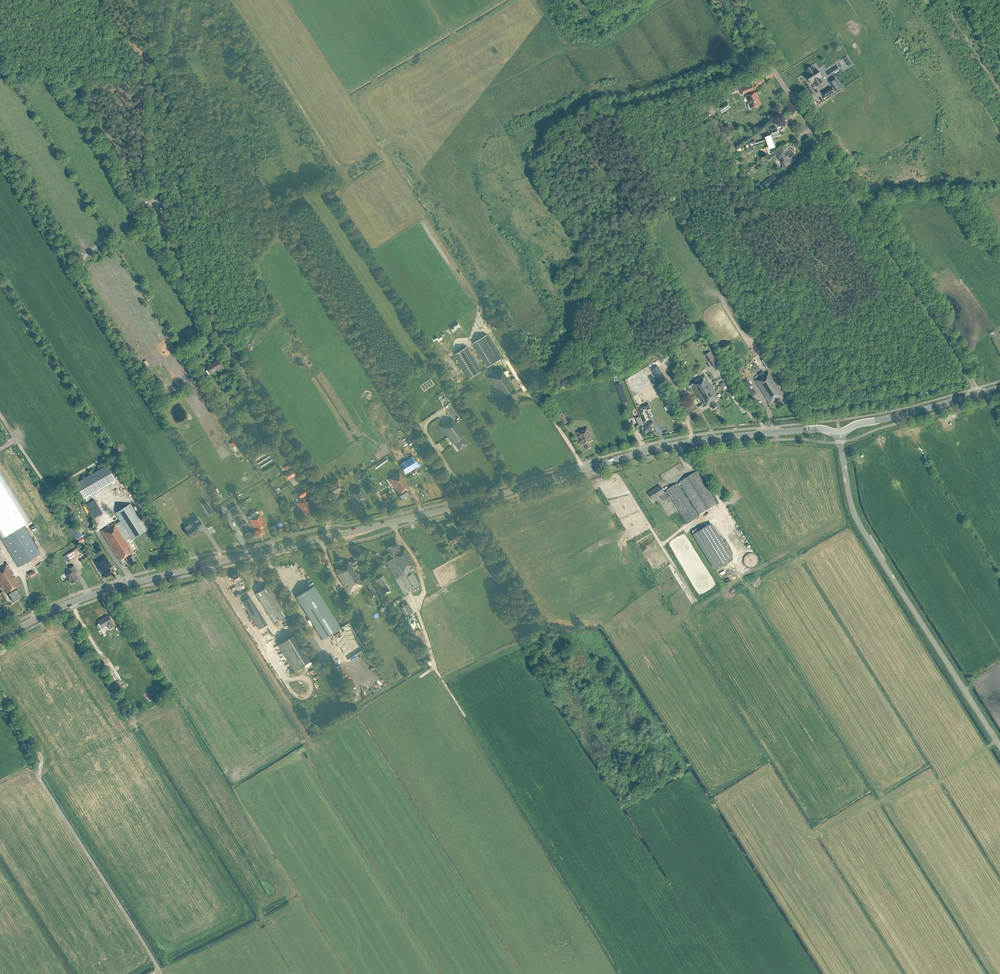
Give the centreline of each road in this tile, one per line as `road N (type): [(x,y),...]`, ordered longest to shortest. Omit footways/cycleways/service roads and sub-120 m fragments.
road 1 (primary): [(331,536),(677,444),(839,432)]
road 2 (tertiary): [(976,395),(729,0)]
road 3 (tertiary): [(331,536),(323,505),(185,277),(158,201)]
road 4 (unclassified): [(999,747),(857,521),(839,432)]
road 5 (primary): [(0,637),(106,590),(331,536)]
road 6 (unclassified): [(158,201),(130,194),(8,0)]
road 7 (tertiary): [(158,201),(150,105),(164,0)]
road 8 (track): [(337,164),(233,0)]
road 9 (primary): [(839,432),(976,395)]
road 10 (track): [(589,474),(543,402),(520,392),(505,366)]

